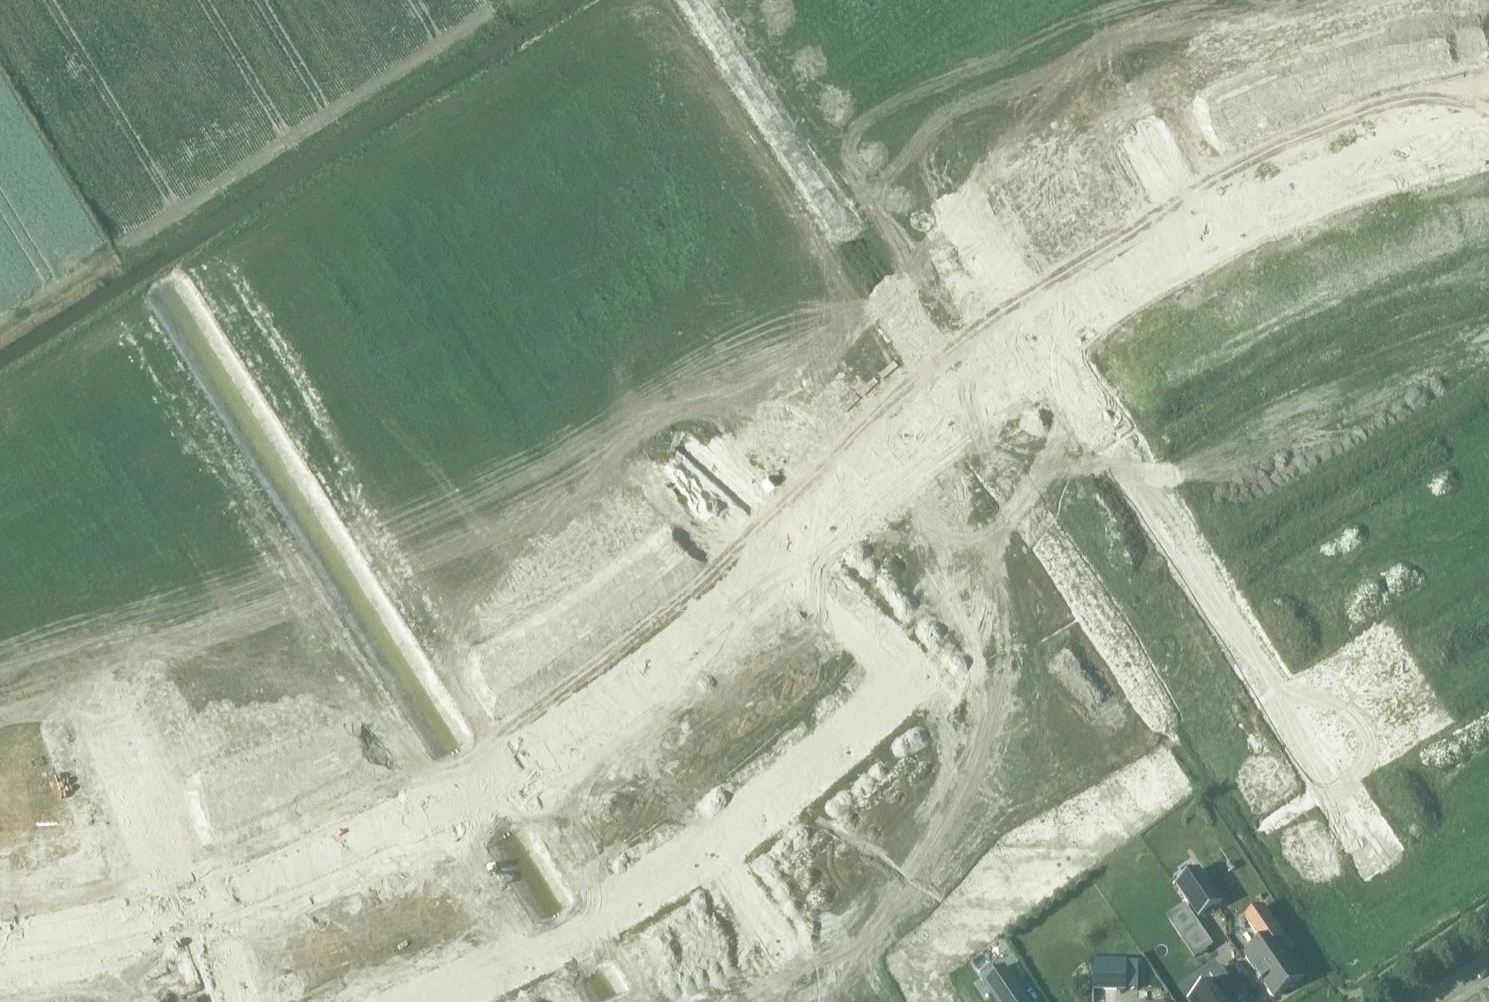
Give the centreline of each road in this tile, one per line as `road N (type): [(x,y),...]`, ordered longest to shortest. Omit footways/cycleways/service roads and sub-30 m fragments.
road 1 (residential): [(447,1001),(566,944),(714,849),(919,682),(792,554)]
road 2 (residential): [(189,901),(346,840),(570,730),(792,554)]
road 3 (residential): [(1050,338),(1387,859)]
road 4 (residential): [(1050,338),(1231,222),(1488,133)]
road 5 (residential): [(792,554),(912,437),(1050,338)]
road 6 (residential): [(189,901),(112,712)]
road 7 (residential): [(0,940),(189,901)]
road 8 (residential): [(962,201),(1050,338)]
road 9 (residential): [(792,554),(696,457)]

